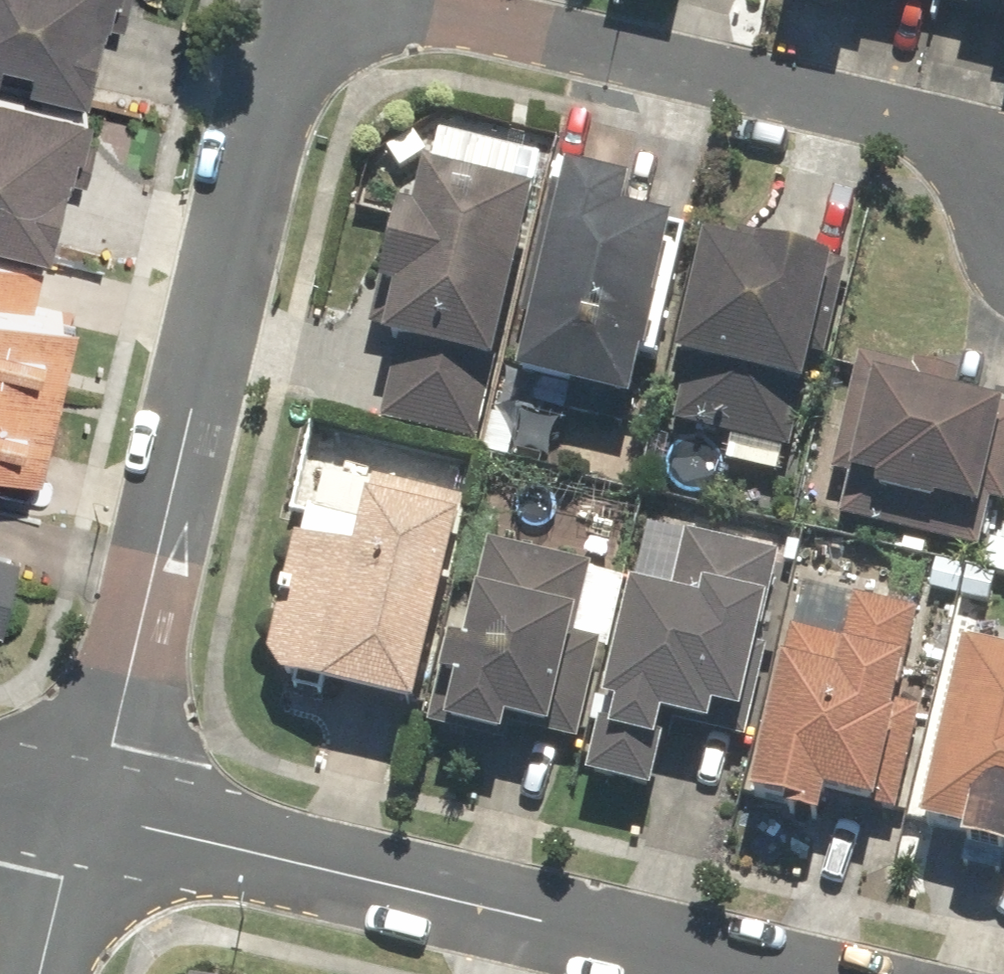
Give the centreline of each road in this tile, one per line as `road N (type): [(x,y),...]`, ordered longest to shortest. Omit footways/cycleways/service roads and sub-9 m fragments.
road 1 (residential): [(298,0),(84,805)]
road 2 (residential): [(84,805),(777,973)]
road 3 (residential): [(404,0),(983,148),(1003,171)]
road 4 (residential): [(44,973),(84,805)]

